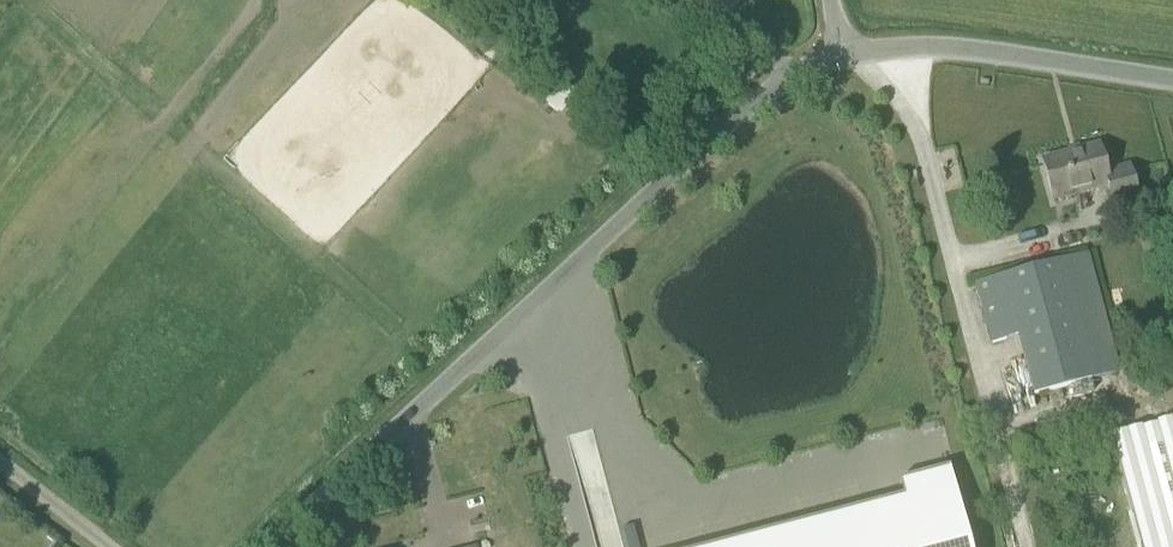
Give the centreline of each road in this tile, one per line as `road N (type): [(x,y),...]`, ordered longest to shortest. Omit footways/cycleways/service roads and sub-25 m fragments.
road 1 (unclassified): [(277,546),(744,96),(787,64),(857,42)]
road 2 (unclassified): [(857,42),(1172,80)]
road 3 (track): [(101,546),(0,469)]

